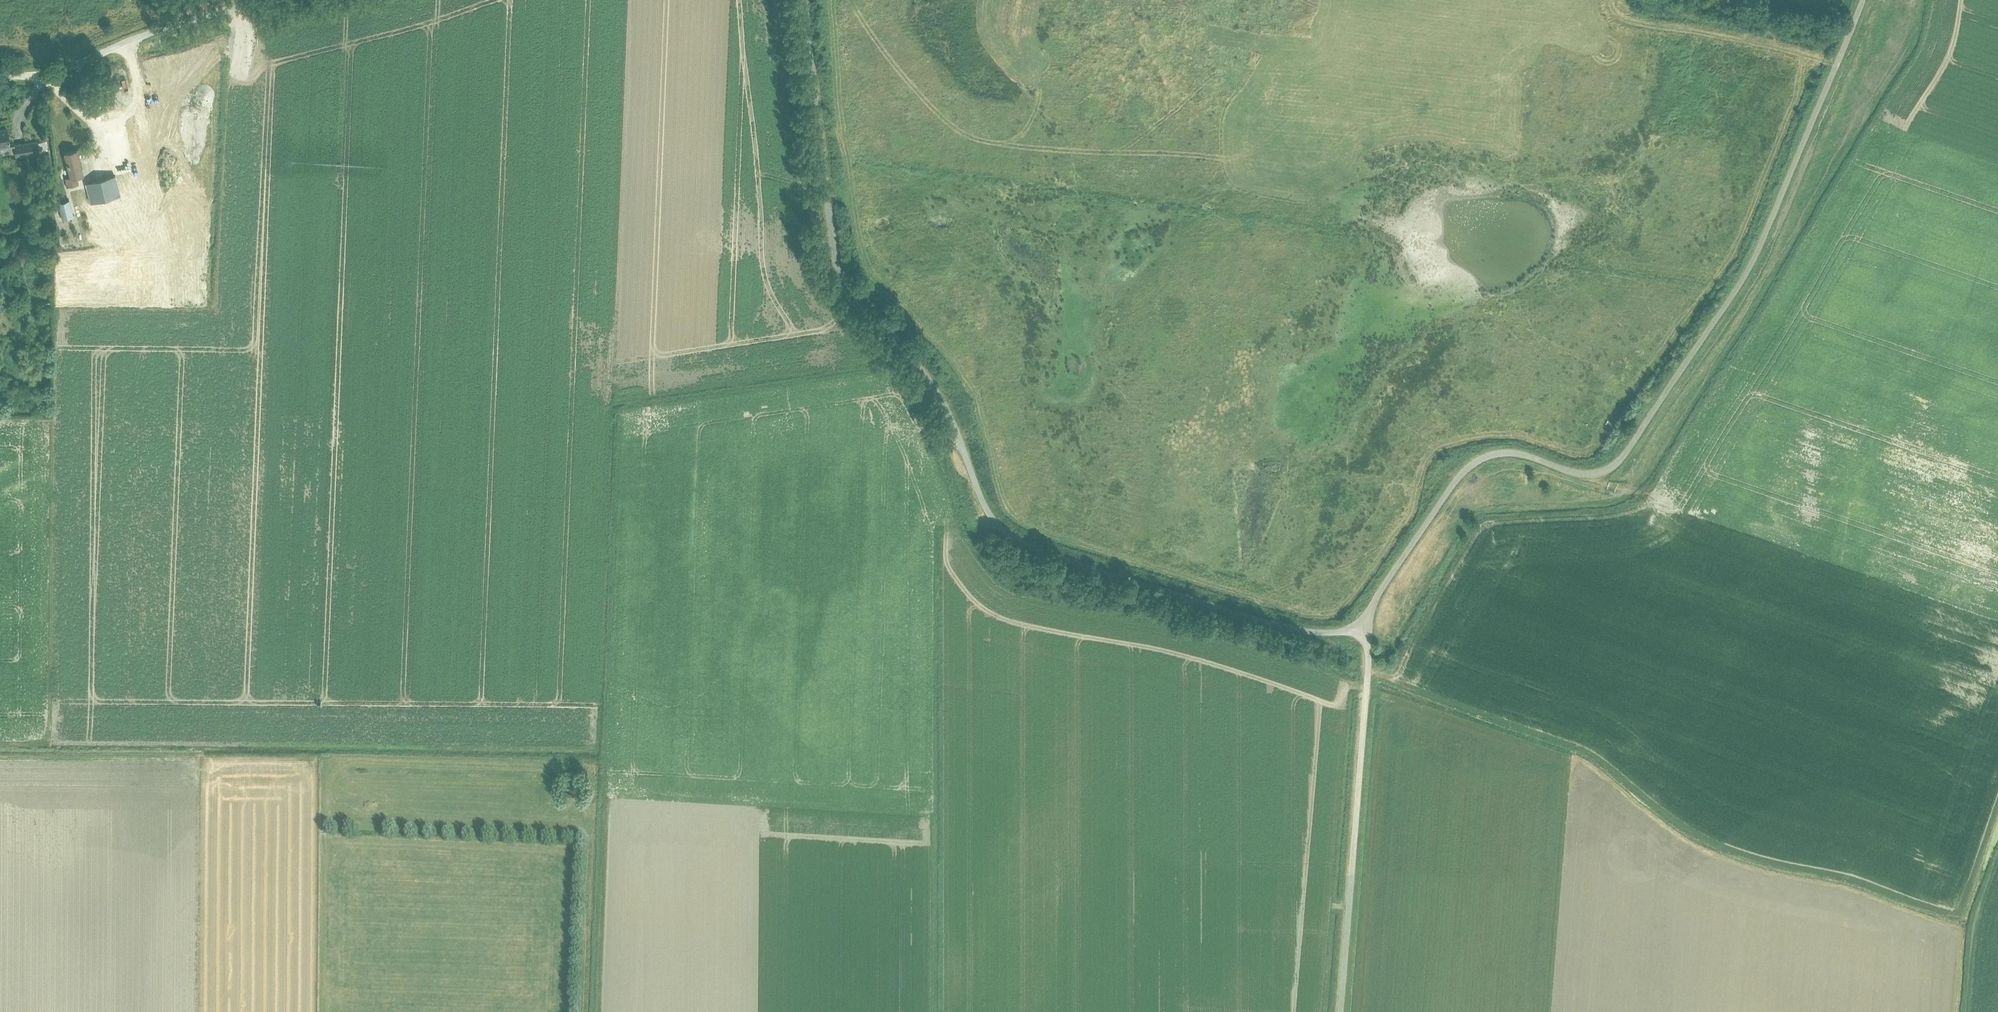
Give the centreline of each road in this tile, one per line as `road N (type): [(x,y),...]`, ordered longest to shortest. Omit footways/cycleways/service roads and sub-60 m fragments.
road 1 (unclassified): [(804,0),(840,275),(932,385),(995,522),(1042,552),(1275,625),(1368,628)]
road 2 (unclassified): [(1863,0),(1752,263),(1629,451),(1590,475),(1517,454),(1473,464),(1381,591),(1368,628)]
road 3 (unclassified): [(1341,1011),(1368,628)]
road 4 (unclassified): [(0,77),(65,69),(154,31),(263,0)]

